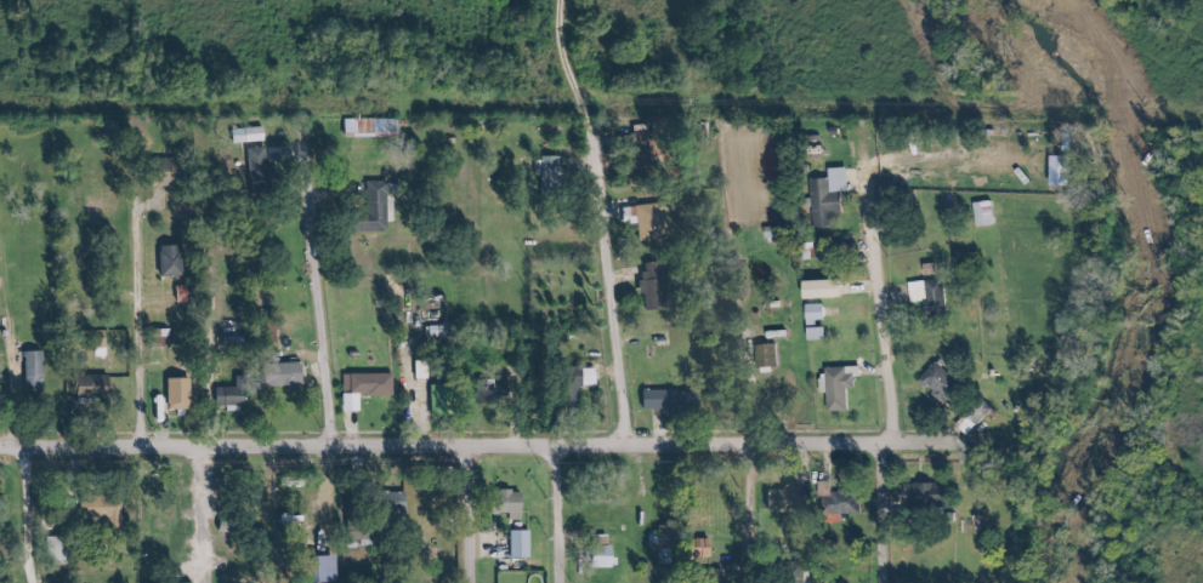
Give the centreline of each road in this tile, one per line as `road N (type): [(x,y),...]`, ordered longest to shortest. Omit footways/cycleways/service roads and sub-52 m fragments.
road 1 (residential): [(948,436),(0,443)]
road 2 (residential): [(634,444),(602,147),(567,59),(567,0)]
road 3 (residential): [(0,230),(33,582)]
road 4 (residential): [(329,441),(314,139)]
road 5 (residential): [(868,178),(906,438)]
road 6 (residential): [(141,441),(147,425),(141,196)]
road 7 (residential): [(214,441),(222,423),(211,288)]
road 8 (residential): [(889,582),(887,439)]
road 9 (residential): [(562,441),(567,582)]
road 10 (residential): [(202,441),(199,582)]
road 11 (residential): [(753,442),(754,582)]
road 12 (residential): [(476,582),(470,444)]

